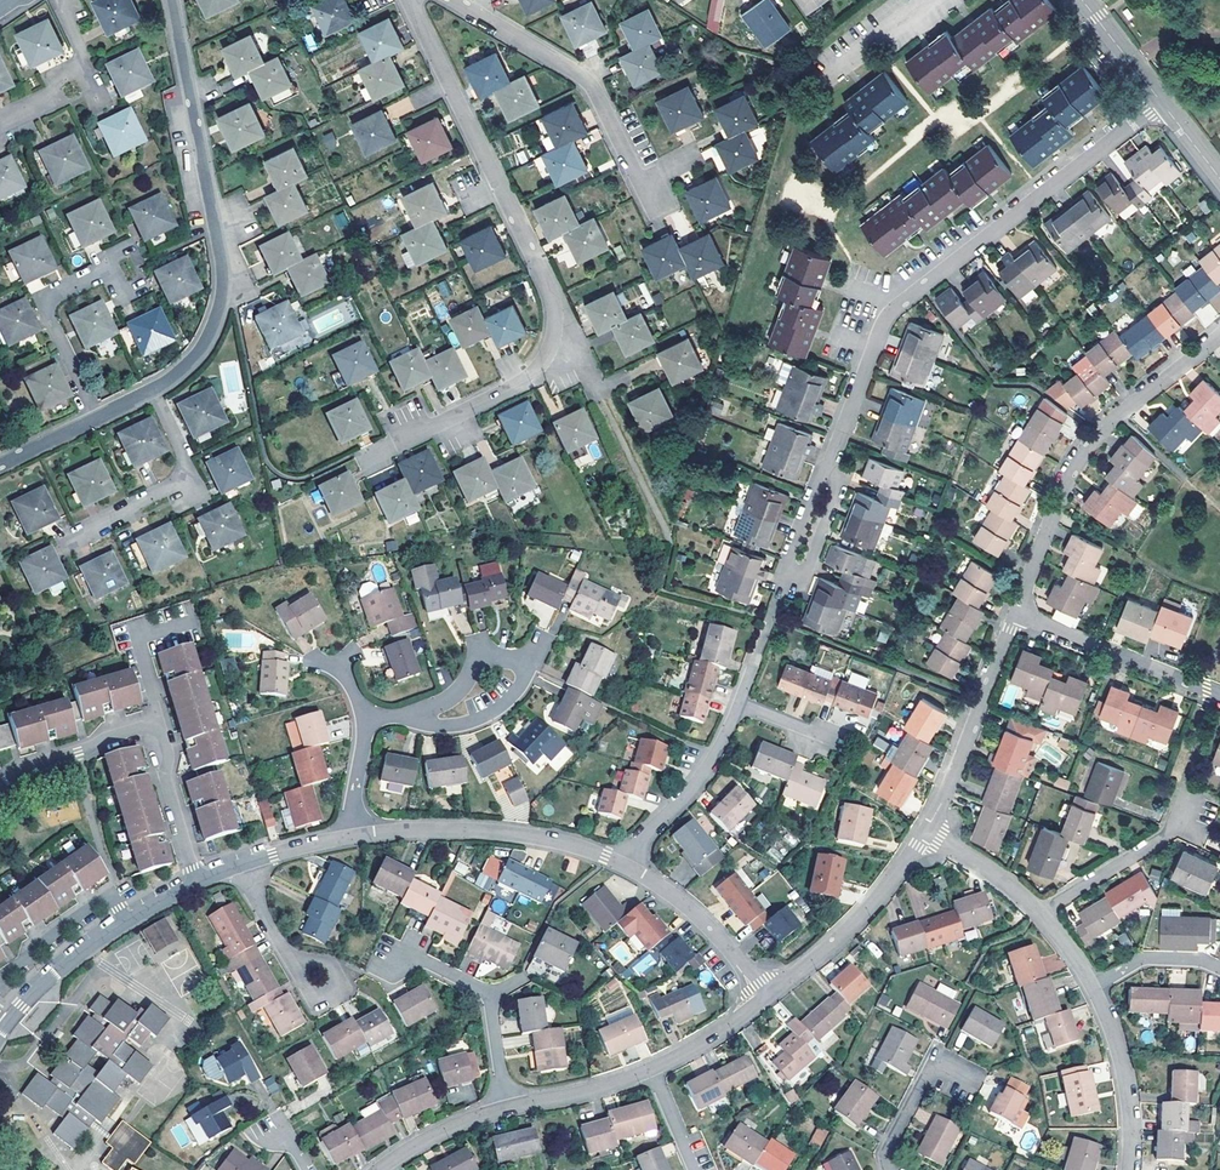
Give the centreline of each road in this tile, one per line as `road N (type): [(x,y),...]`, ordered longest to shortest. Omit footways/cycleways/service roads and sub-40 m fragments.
road 1 (residential): [(0,465),(163,384),(198,354),(213,325),(223,264),(171,0)]
road 2 (residential): [(407,0),(553,302),(551,340),(533,375),(432,426)]
road 3 (residential): [(826,476),(891,313),(1161,102)]
road 4 (residential): [(1017,615),(1080,458),(1219,331)]
road 5 (residential): [(197,881),(156,729),(105,737),(0,785)]
road 6 (residential): [(451,0),(584,79),(654,198)]
road 7 (residential): [(624,864),(572,845),(475,830),(357,837)]
road 8 (residential): [(197,881),(86,948),(0,1031)]
road 9 (residential): [(766,997),(881,895),(927,830)]
road 10 (residential): [(927,830),(1017,615)]
road 11 (residential): [(1219,695),(1017,615)]
road 12 (residential): [(624,864),(702,779),(740,703)]
road 13 (residential): [(766,997),(689,907),(624,864)]
road 14 (residential): [(1128,1169),(1124,1075),(1092,987)]
road 15 (residential): [(1040,912),(1193,813)]
road 16 (residential): [(507,1108),(651,1070)]
road 17 (residential): [(243,863),(280,943),(320,981)]
road 18 (residential): [(379,1169),(464,1121),(507,1108)]
road 19 (residential): [(1040,912),(927,830)]
road 20 (residential): [(651,1070),(766,997)]
road 21 (residential): [(1092,987),(1148,959),(1219,969)]
road 22 (residential): [(820,81),(926,0)]
road 23 (residential): [(890,1169),(886,1153),(924,1081),(957,1076)]
road 24 (residential): [(1161,102),(1082,0)]
road 25 (residential): [(428,717),(438,726),(462,725),(497,708),(516,691),(523,668)]
road 26 (residential): [(790,568),(810,567),(838,488),(826,476)]
road 27 (residential): [(523,668),(483,663),(428,717)]

